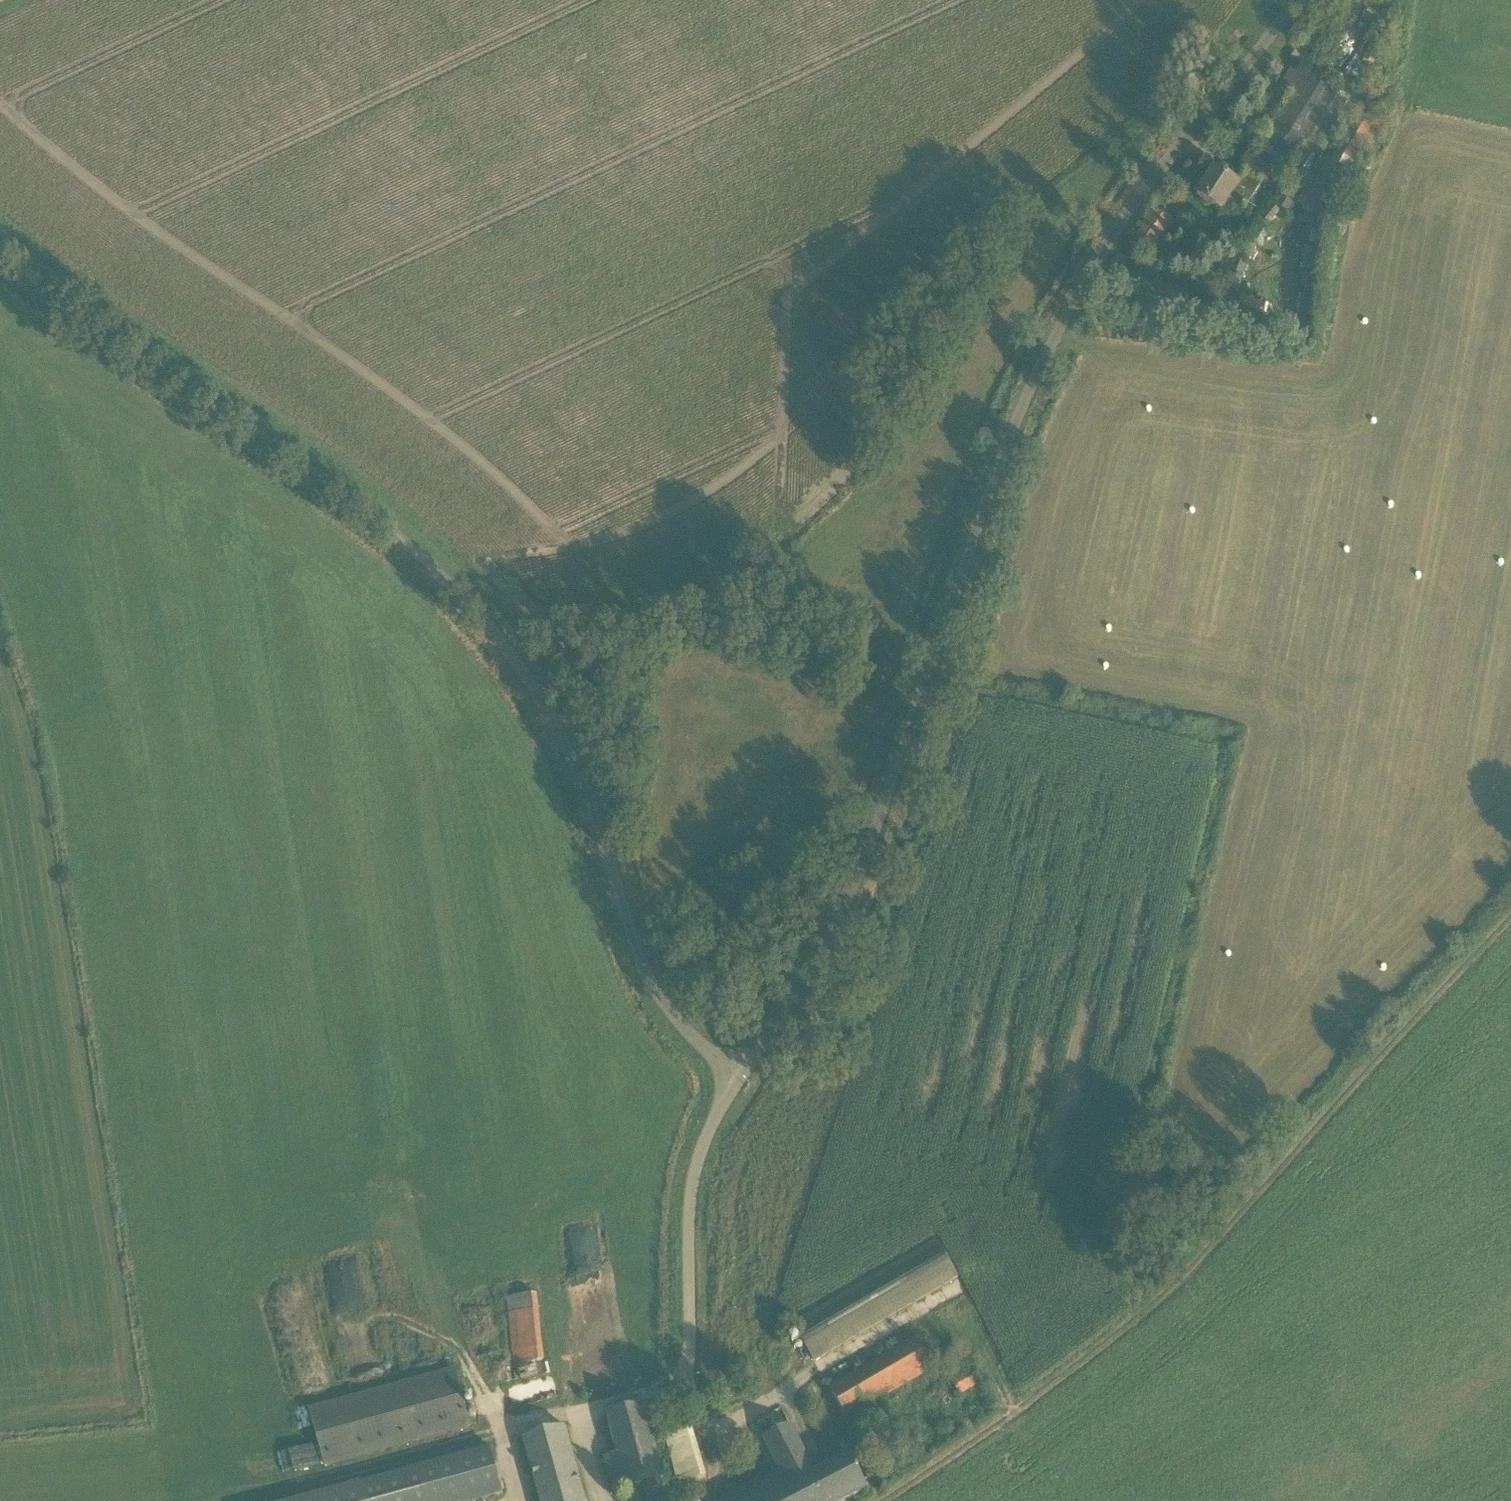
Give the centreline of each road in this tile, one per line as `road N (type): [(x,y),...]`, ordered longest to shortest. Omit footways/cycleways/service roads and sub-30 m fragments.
road 1 (unclassified): [(733,1052),(775,1030),(845,914),(930,646),(1032,383),(1115,227),(1293,0)]
road 2 (unclassified): [(733,1052),(705,1044),(638,964),(573,759),(516,653),(483,609),(429,555),(252,418),(0,241)]
road 3 (unclassified): [(1048,1389),(1510,923)]
road 4 (unclassified): [(685,1373),(684,1253),(695,1159),(733,1052)]
road 5 (track): [(685,1373),(684,1390),(581,1418),(600,1500)]
road 6 (track): [(1048,1389),(892,1500)]

